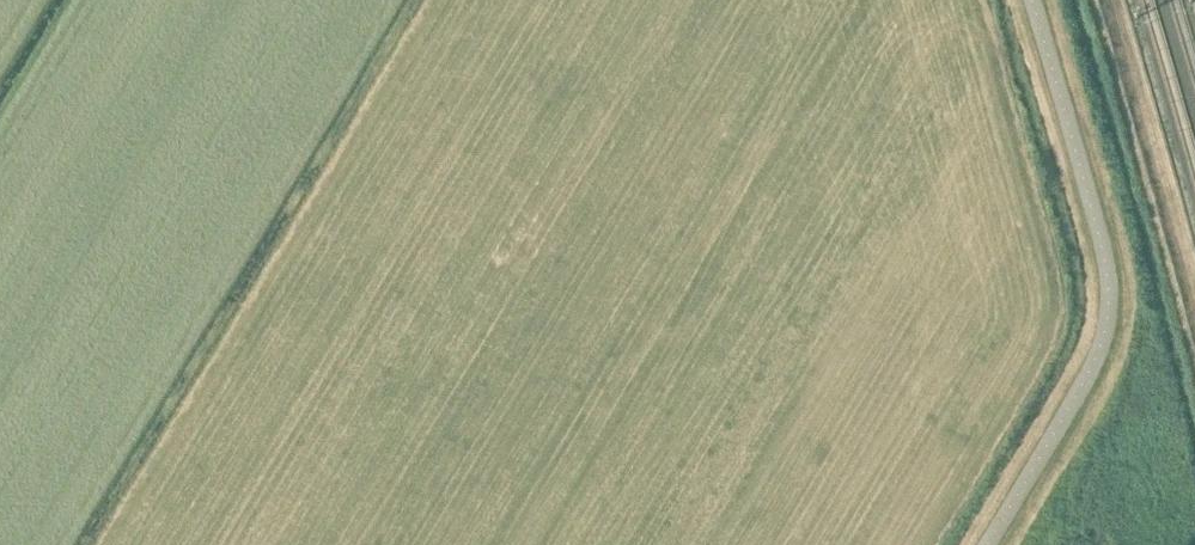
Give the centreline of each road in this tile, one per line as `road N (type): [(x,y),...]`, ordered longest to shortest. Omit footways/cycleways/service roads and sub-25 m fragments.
road 1 (track): [(1194,311),(1111,0)]

